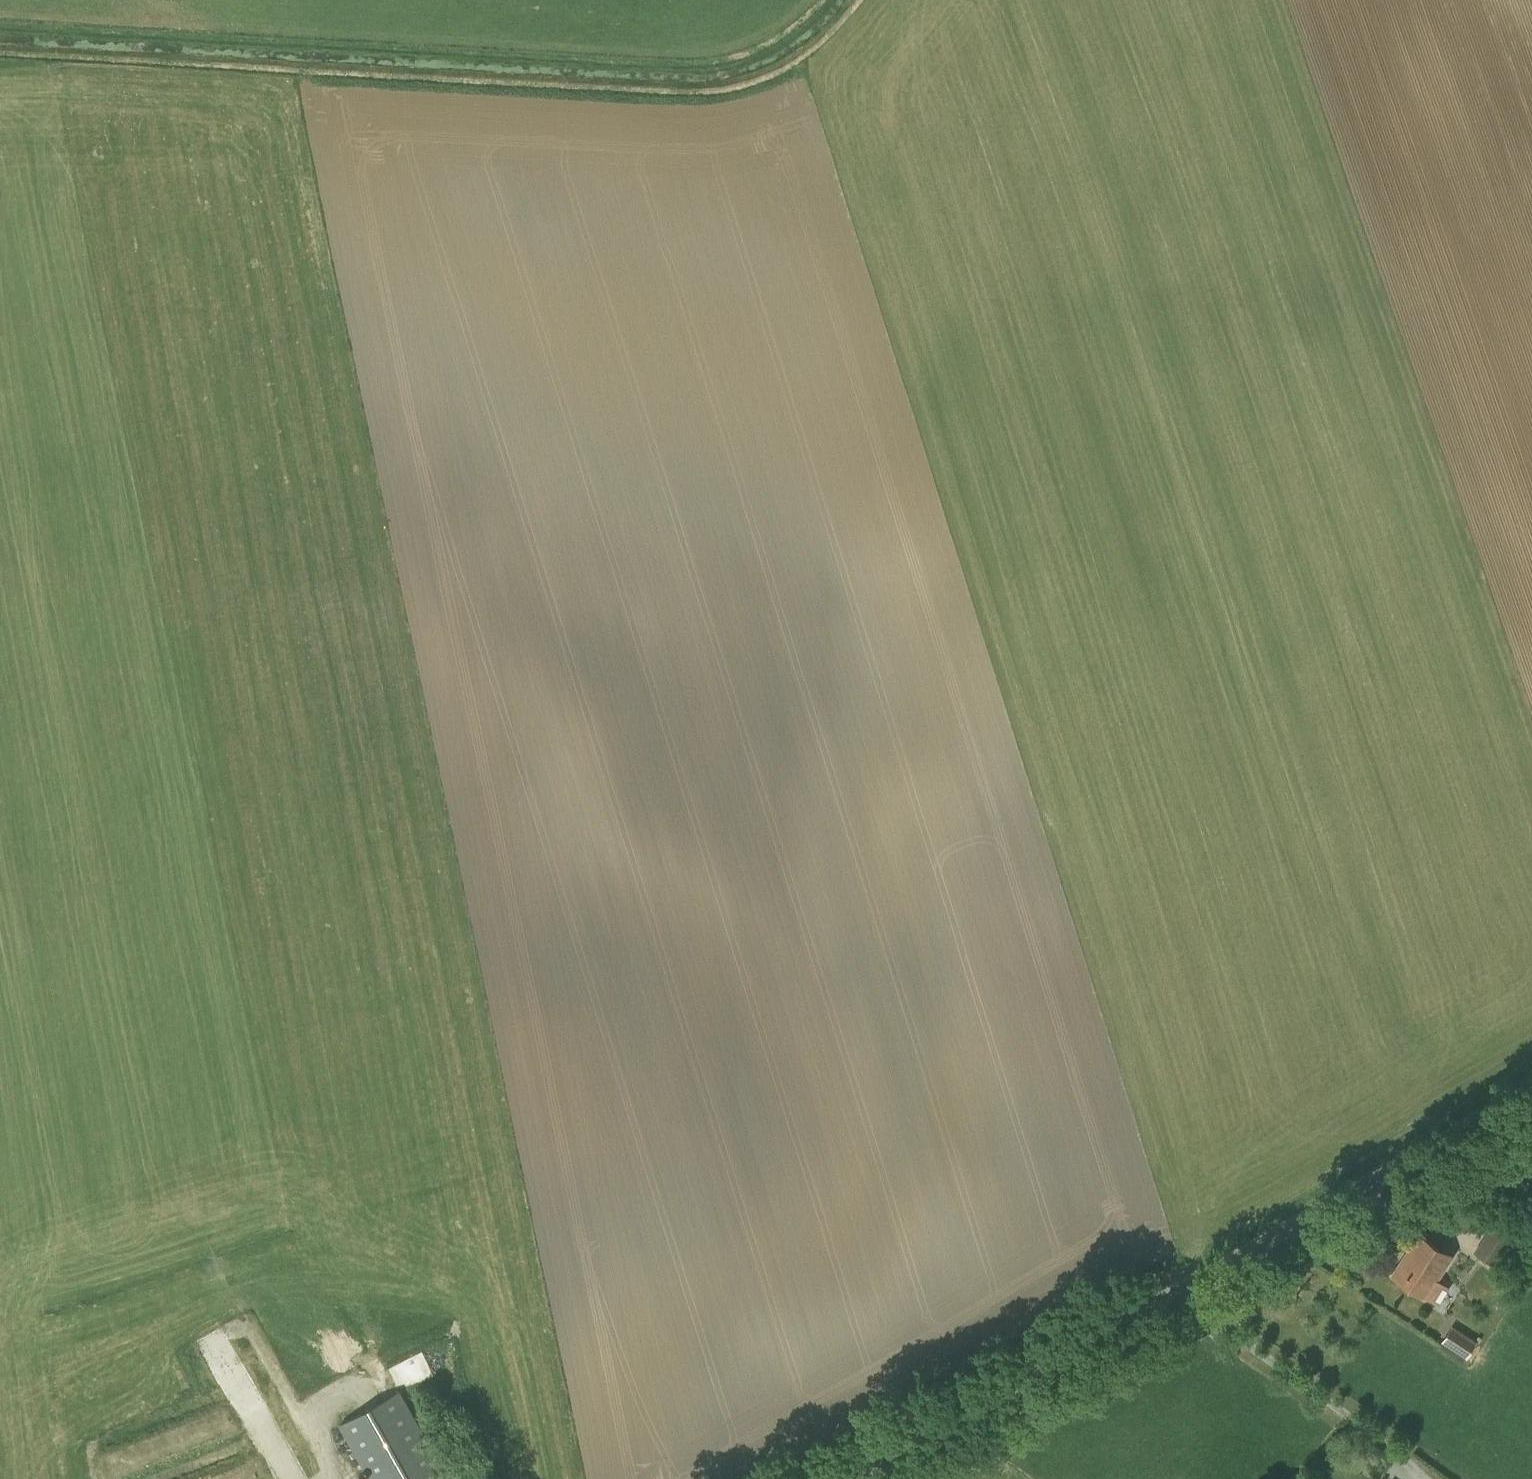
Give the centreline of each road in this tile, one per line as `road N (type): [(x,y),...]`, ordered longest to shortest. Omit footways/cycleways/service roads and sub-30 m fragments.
road 1 (unclassified): [(836,1478),(1531,1080)]

